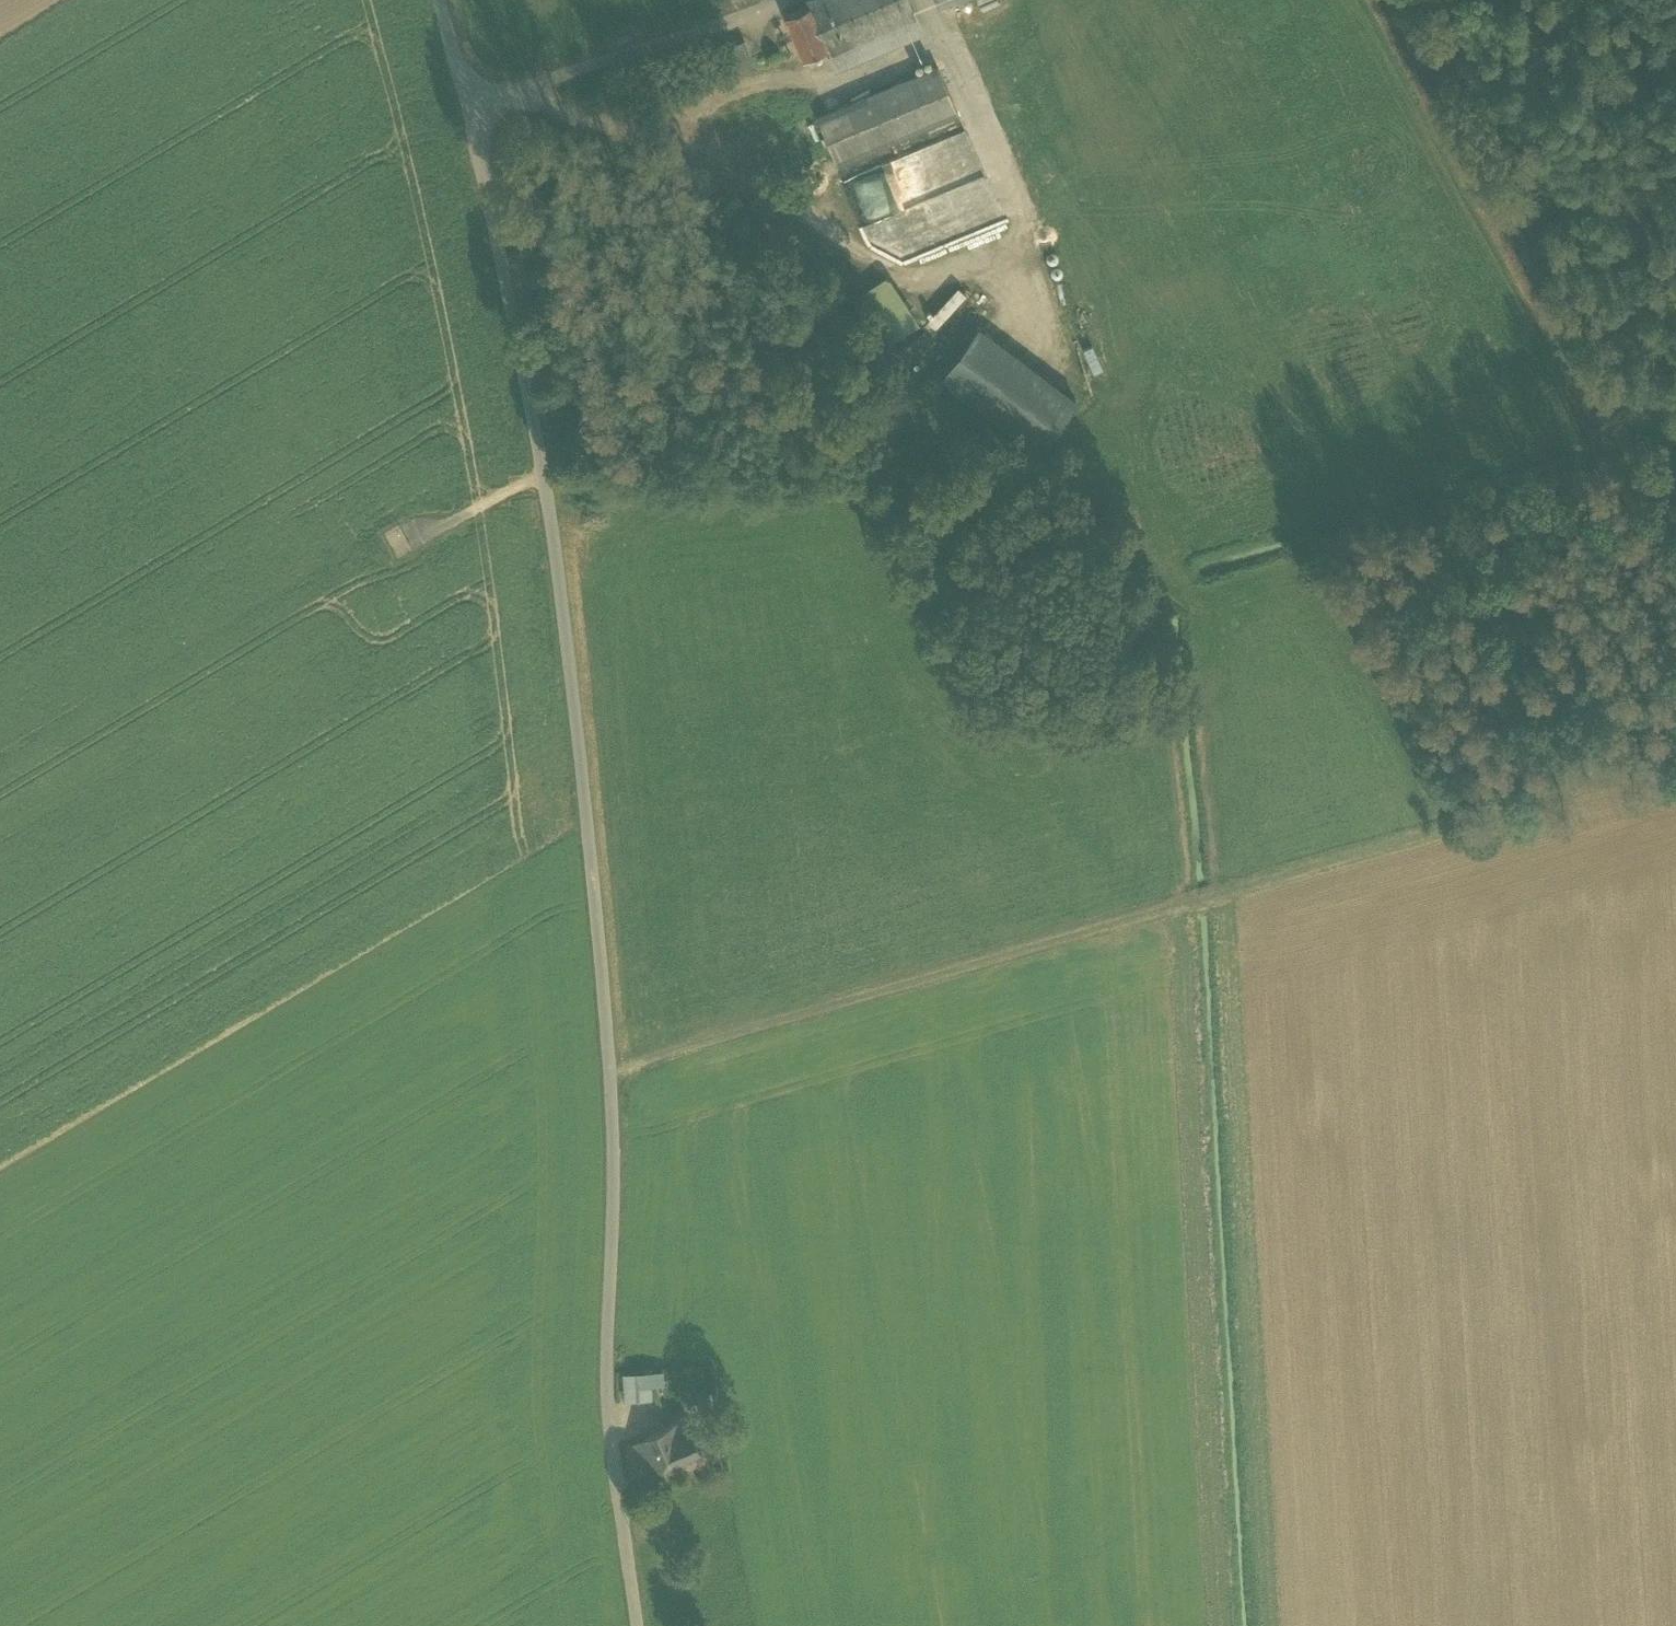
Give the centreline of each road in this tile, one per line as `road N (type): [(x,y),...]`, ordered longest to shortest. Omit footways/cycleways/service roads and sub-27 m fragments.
road 1 (unclassified): [(438,0),(541,378),(617,1069),(608,1369),(638,1625)]
road 2 (track): [(617,1069),(1675,759)]

